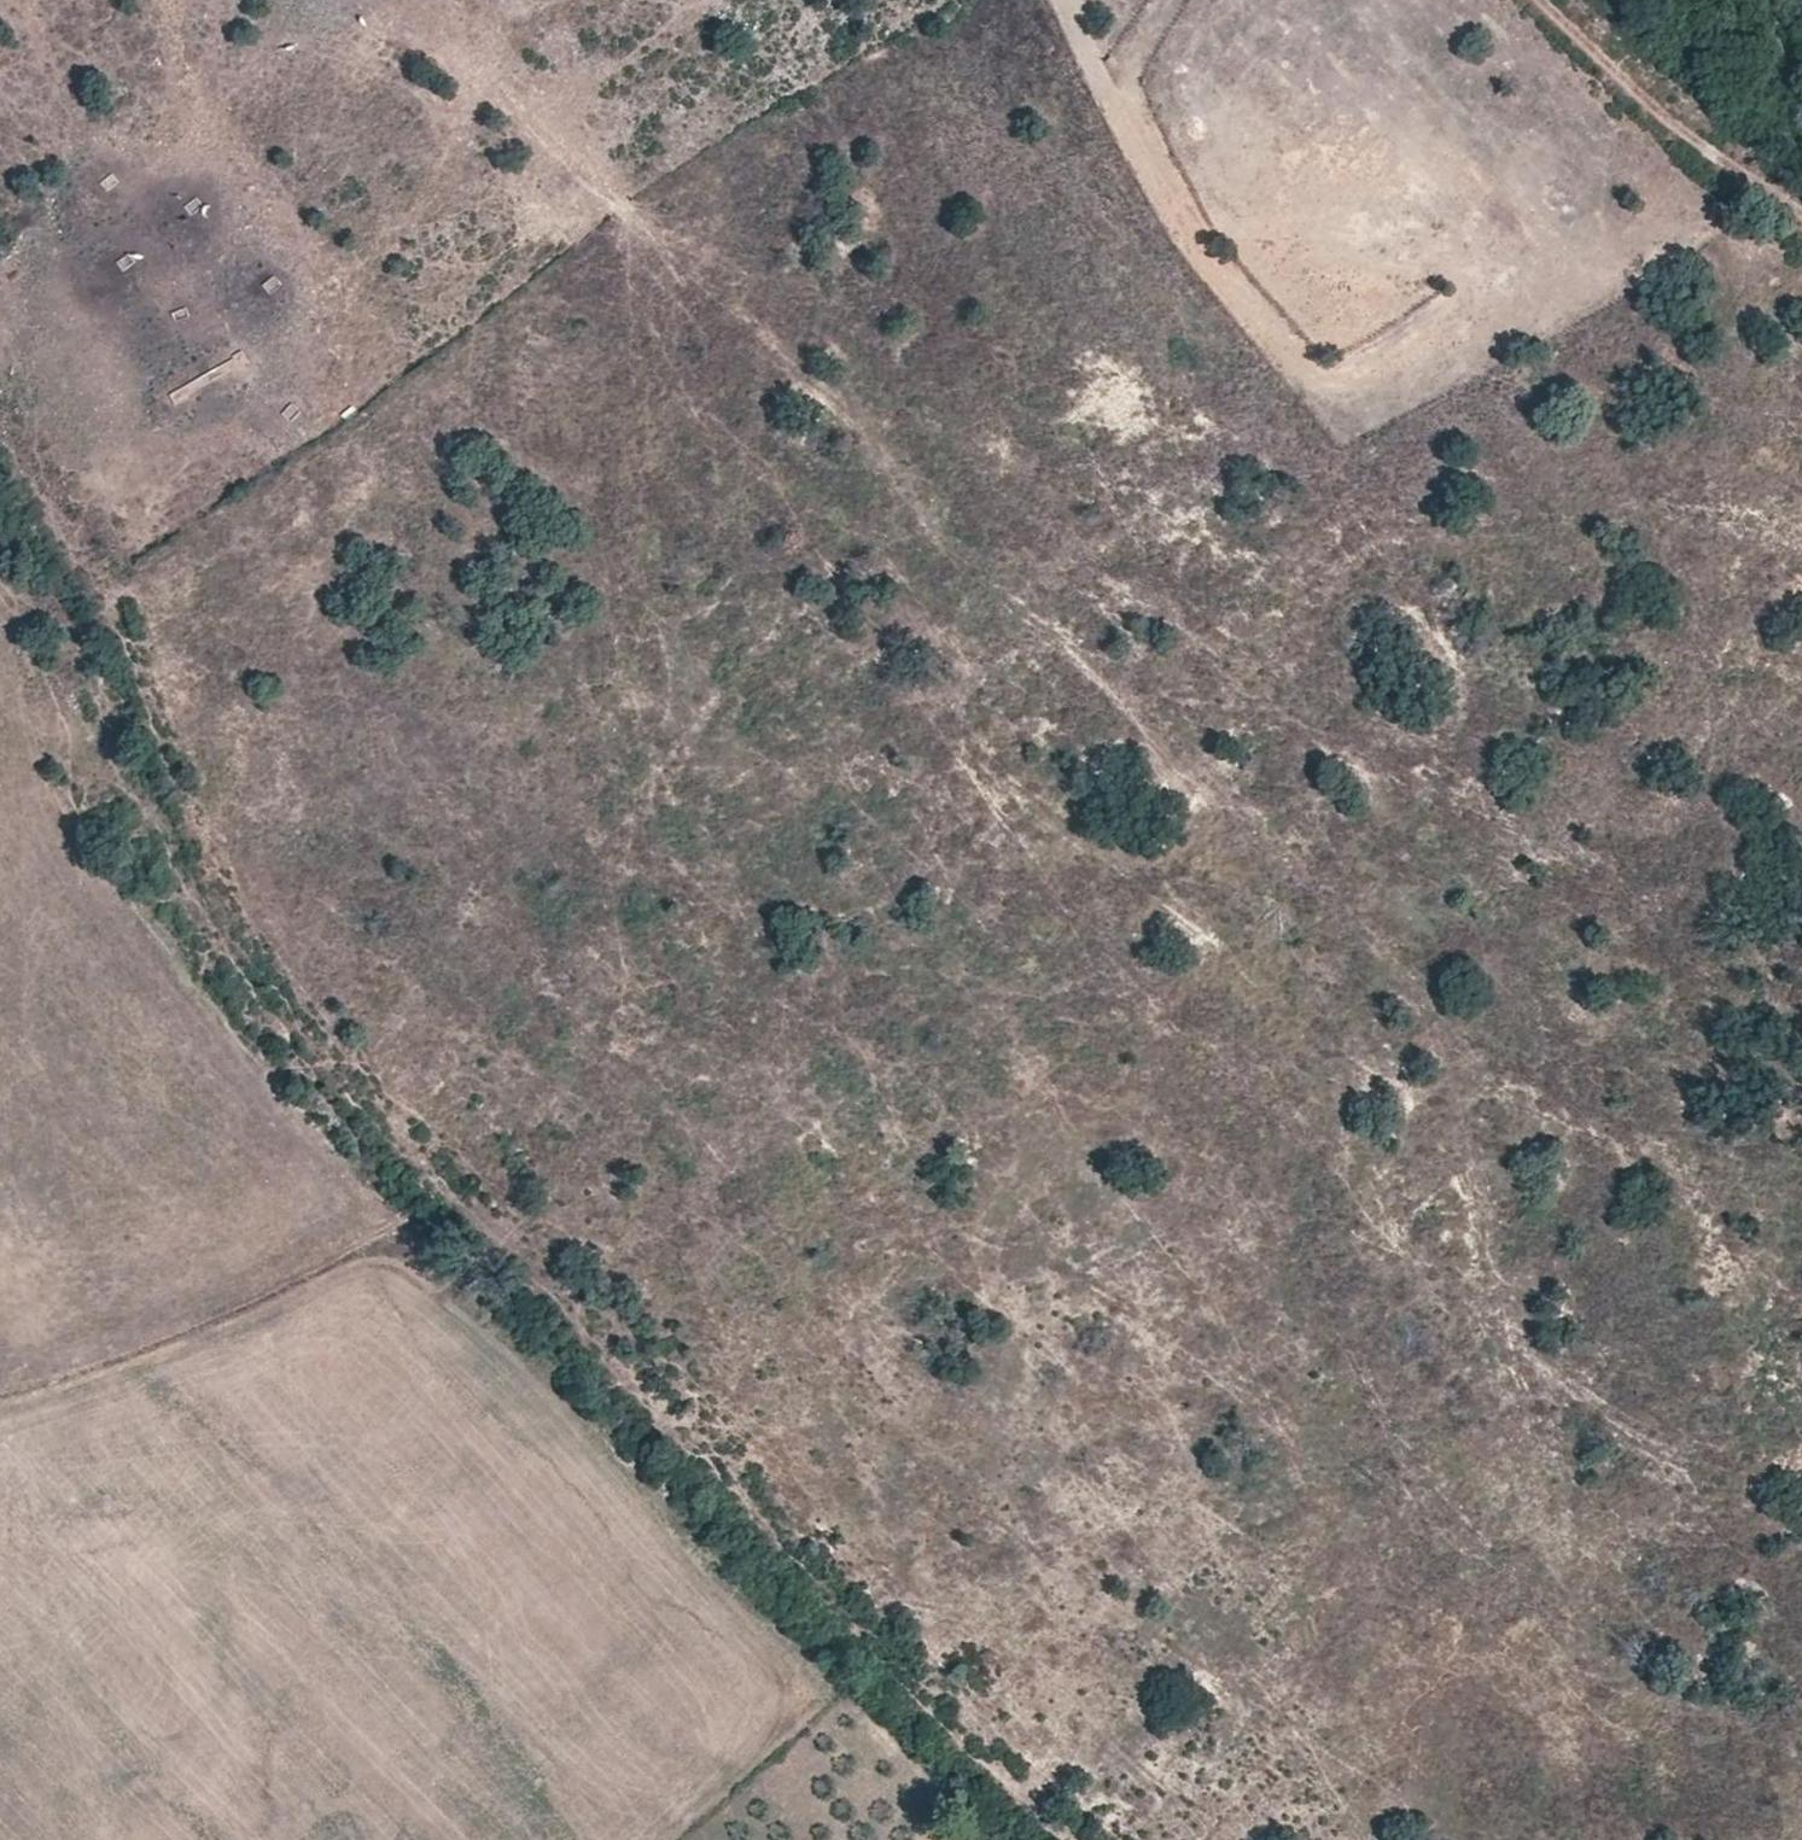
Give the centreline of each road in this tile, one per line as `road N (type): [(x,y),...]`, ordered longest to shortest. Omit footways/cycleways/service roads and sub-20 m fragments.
road 1 (track): [(1801,223),(1537,0)]

